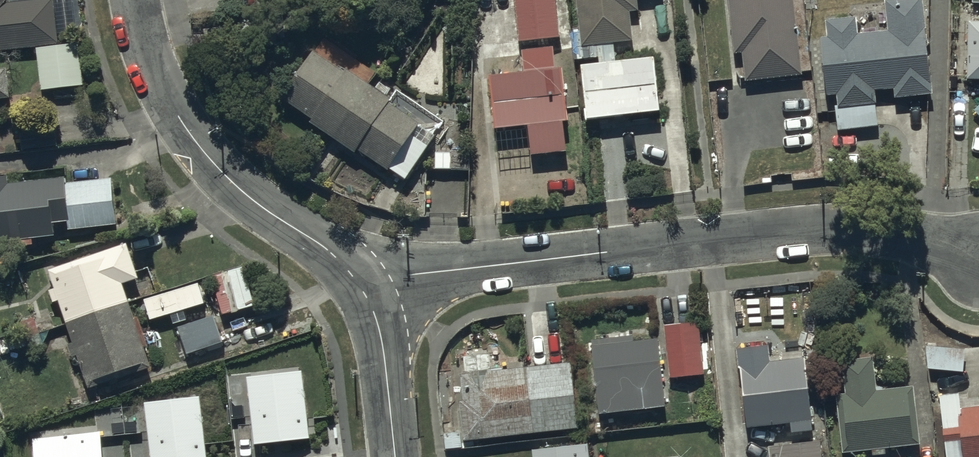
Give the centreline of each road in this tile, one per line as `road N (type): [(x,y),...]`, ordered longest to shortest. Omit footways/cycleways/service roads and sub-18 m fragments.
road 1 (residential): [(382,277),(810,231),(894,235),(978,259)]
road 2 (residential): [(382,277),(277,217),(218,168),(169,100),(135,0)]
road 3 (residential): [(395,456),(382,277)]

